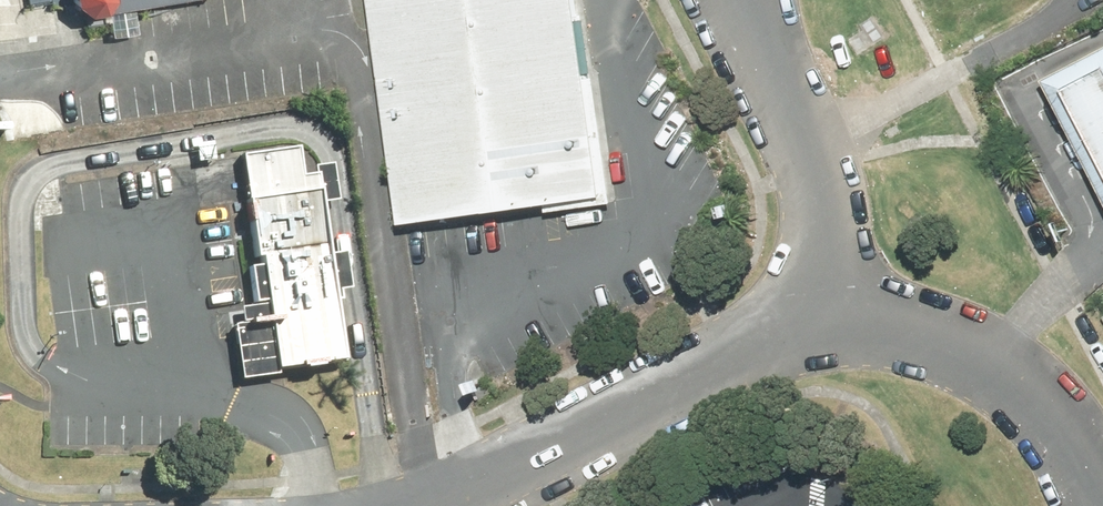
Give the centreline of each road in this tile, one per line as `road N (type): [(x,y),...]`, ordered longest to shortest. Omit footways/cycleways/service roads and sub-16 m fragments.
road 1 (unclassified): [(427,505),(831,308)]
road 2 (unclassified): [(831,308),(916,315),(1007,356),(1052,397),(1102,476)]
road 3 (unclassified): [(748,0),(809,161),(831,308)]

